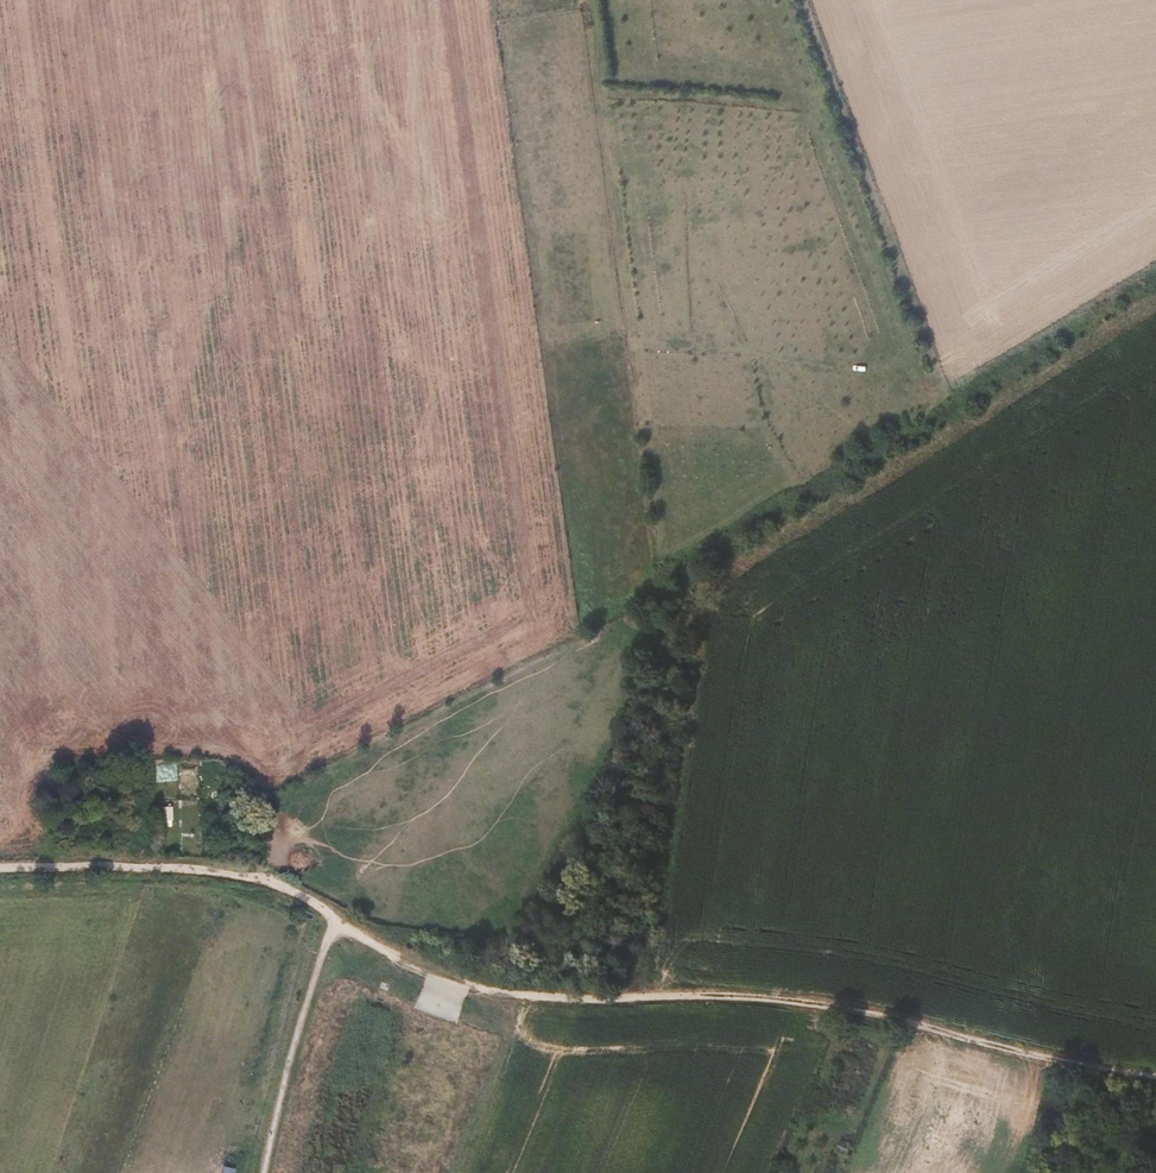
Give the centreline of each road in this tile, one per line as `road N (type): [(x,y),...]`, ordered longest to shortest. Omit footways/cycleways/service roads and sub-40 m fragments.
road 1 (track): [(1155,1077),(807,1003),(491,992),(423,969),(265,881),(187,869),(0,867)]

